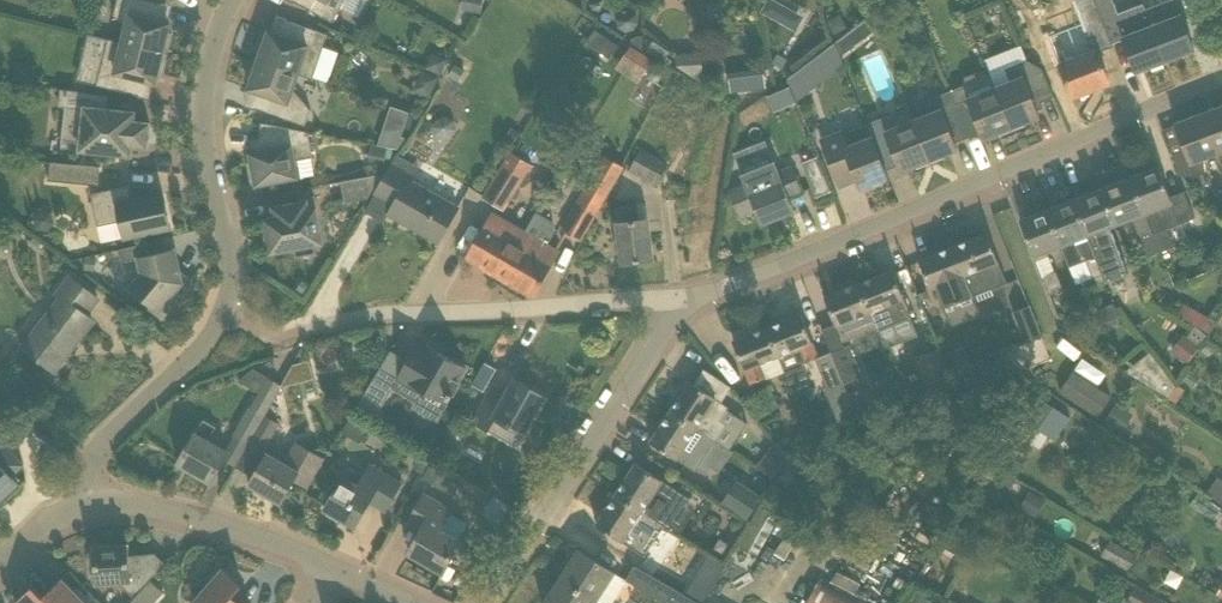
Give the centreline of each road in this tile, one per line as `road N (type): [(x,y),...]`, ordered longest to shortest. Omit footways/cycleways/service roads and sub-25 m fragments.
road 1 (residential): [(683,301),(1221,77)]
road 2 (residential): [(96,504),(91,457),(208,342),(230,288),(203,113),(207,68),(232,0)]
road 3 (residential): [(299,334),(376,317),(683,301)]
road 4 (residential): [(487,602),(683,301)]
road 5 (residential): [(340,570),(165,508),(96,504)]

